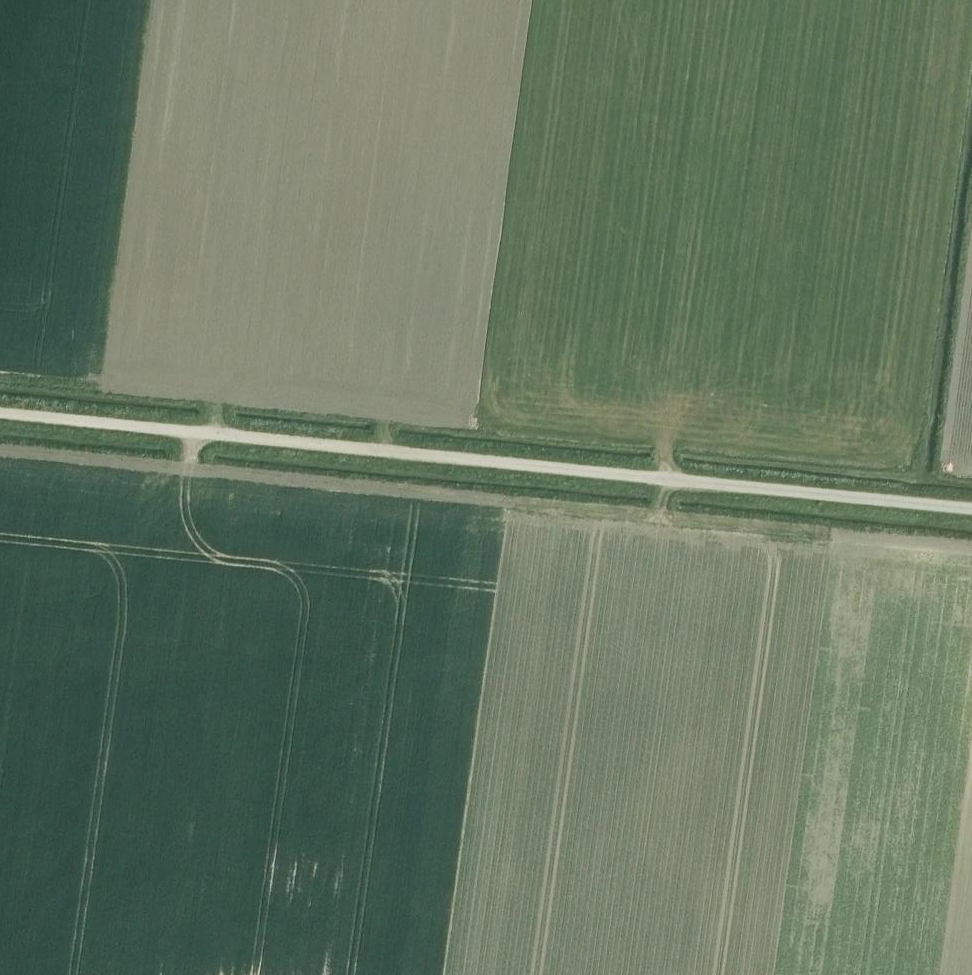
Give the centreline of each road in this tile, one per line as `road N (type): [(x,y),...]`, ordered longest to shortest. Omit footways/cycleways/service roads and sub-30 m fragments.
road 1 (unclassified): [(0,402),(971,501)]

